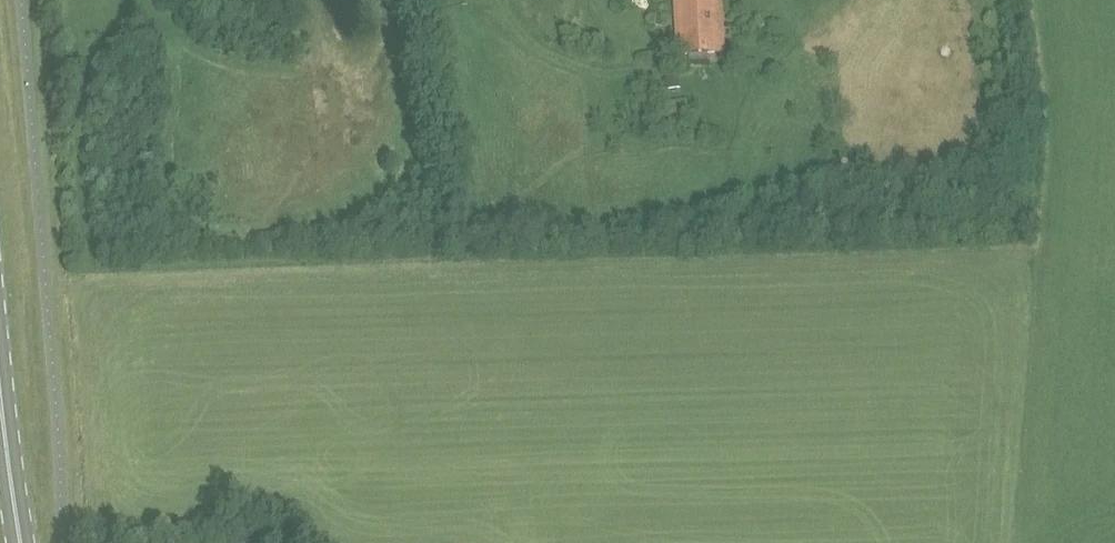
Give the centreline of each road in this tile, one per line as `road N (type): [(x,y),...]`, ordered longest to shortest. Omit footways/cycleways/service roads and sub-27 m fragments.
road 1 (primary): [(19,542),(0,419)]
road 2 (track): [(596,70),(539,48),(502,0)]

